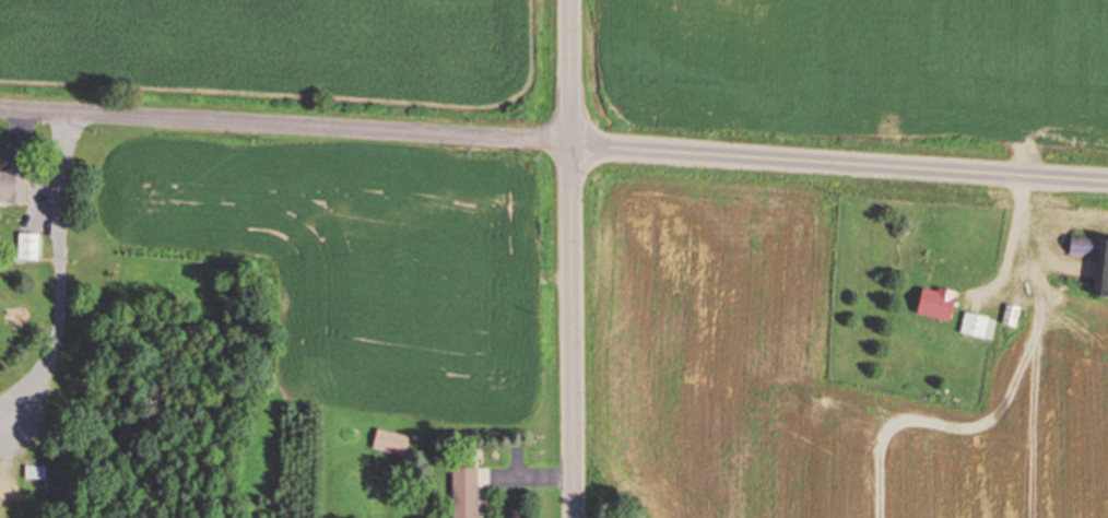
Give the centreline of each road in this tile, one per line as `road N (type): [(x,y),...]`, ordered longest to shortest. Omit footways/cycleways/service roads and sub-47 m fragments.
road 1 (residential): [(573,143),(0,110)]
road 2 (secondary): [(573,143),(1107,177)]
road 3 (secondary): [(572,0),(575,517)]

